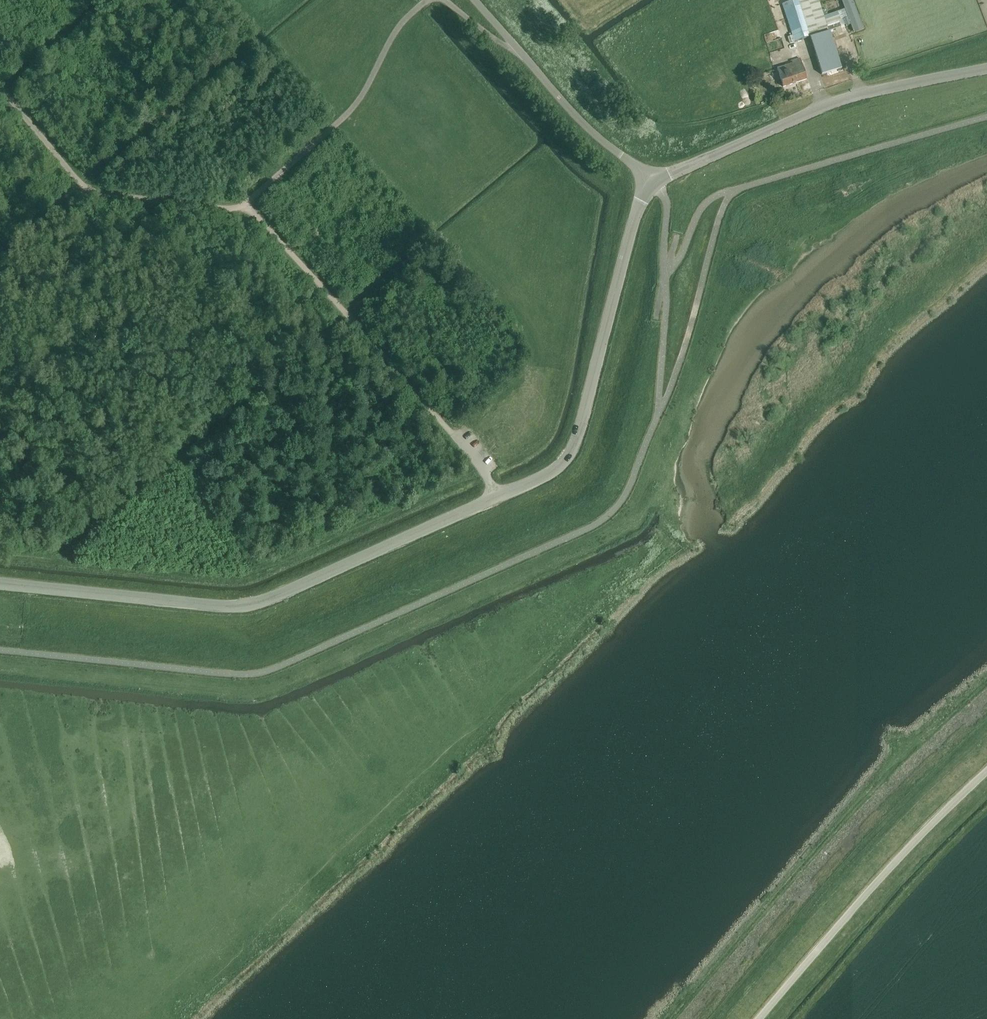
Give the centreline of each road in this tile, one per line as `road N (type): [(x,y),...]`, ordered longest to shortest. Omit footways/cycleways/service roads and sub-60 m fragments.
road 1 (tertiary): [(0,584),(255,605),(497,497)]
road 2 (tertiary): [(497,497),(559,467),(576,443),(652,178)]
road 3 (unclassified): [(741,1018),(849,886),(986,751)]
road 4 (tertiary): [(652,178),(847,100),(986,70)]
road 5 (unclassified): [(652,178),(576,118),(523,58)]

